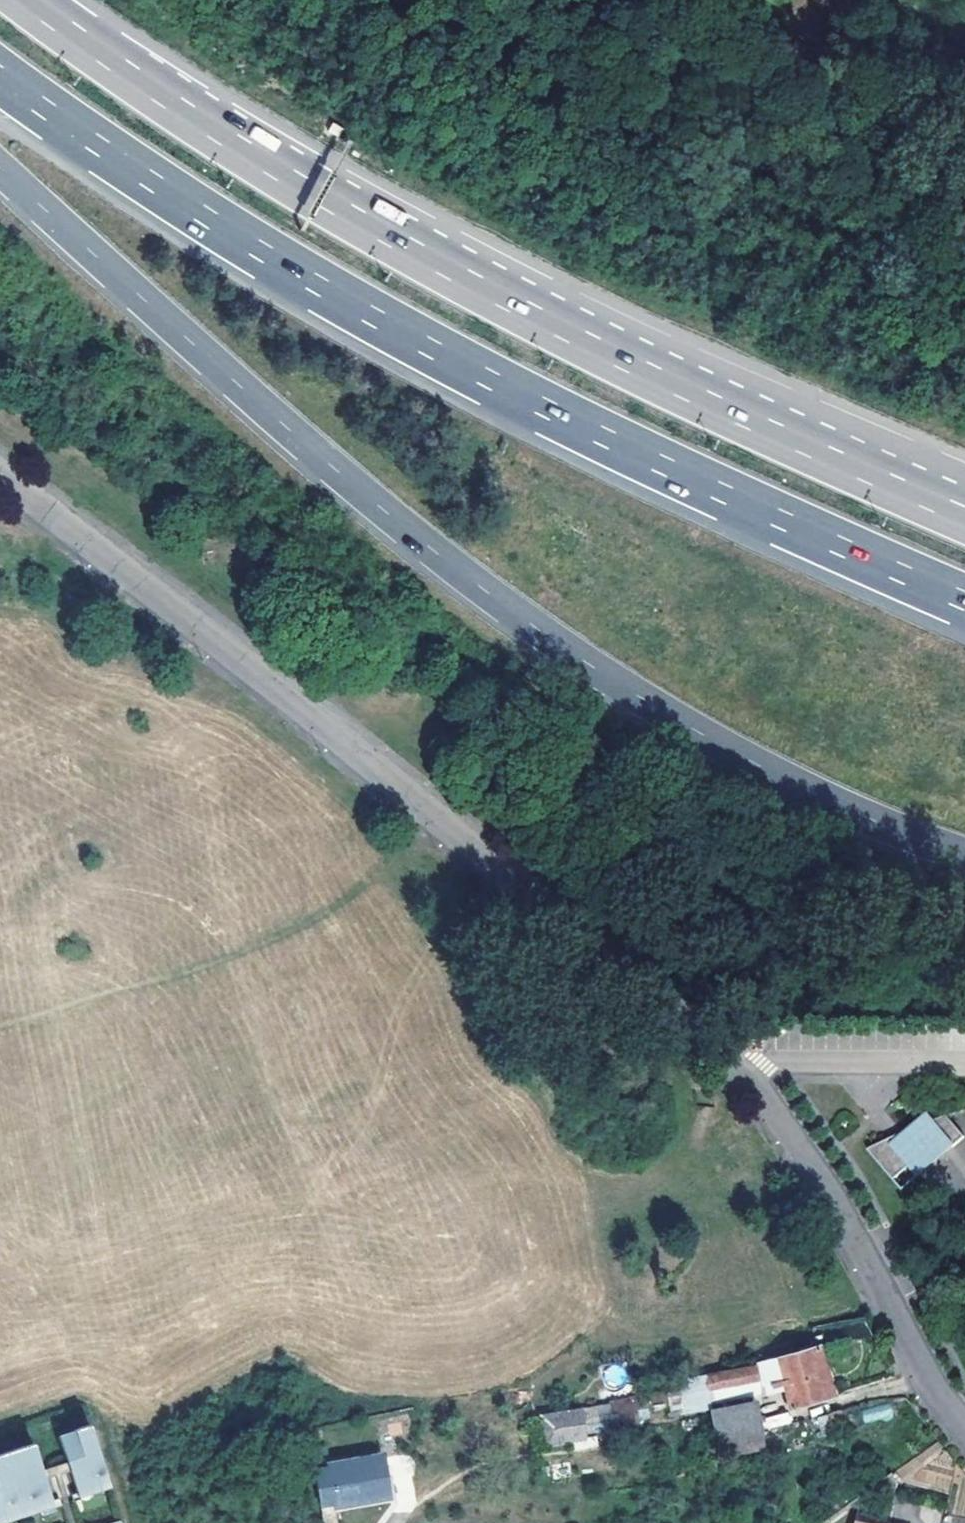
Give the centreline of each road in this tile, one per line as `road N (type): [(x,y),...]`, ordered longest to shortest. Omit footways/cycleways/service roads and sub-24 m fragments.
road 1 (residential): [(964,1426),(827,1195),(672,1004),(310,710),(0,473)]
road 2 (motorway): [(0,171),(212,369),(515,618),(694,737),(964,863)]
road 3 (motorway): [(0,80),(209,224),(447,360),(707,492),(964,606)]
road 4 (motorway): [(964,516),(790,441),(348,213),(102,62),(21,0)]

